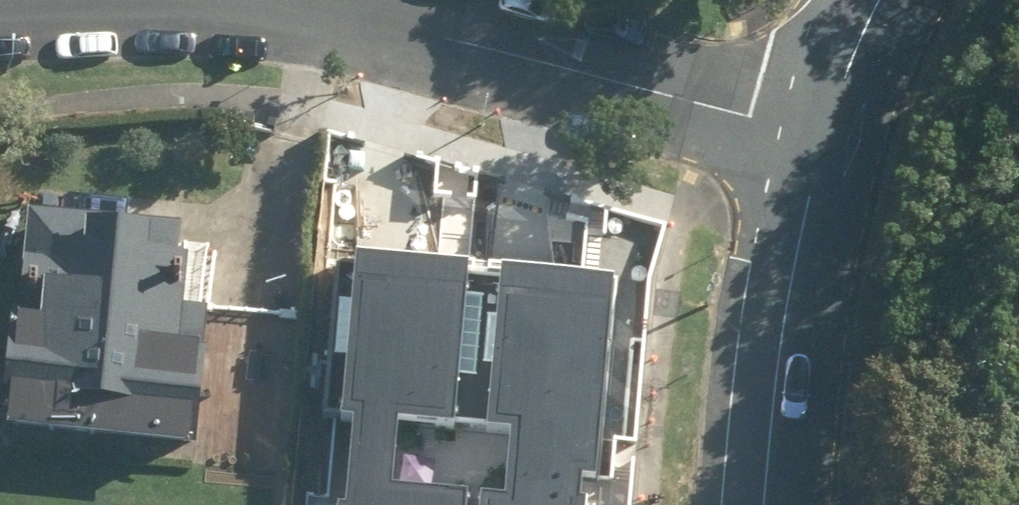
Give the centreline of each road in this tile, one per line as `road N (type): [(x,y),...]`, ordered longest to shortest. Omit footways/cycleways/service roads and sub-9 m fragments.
road 1 (residential): [(283,0),(827,138)]
road 2 (tertiary): [(827,138),(791,294),(767,504)]
road 3 (tertiary): [(881,0),(827,138)]

